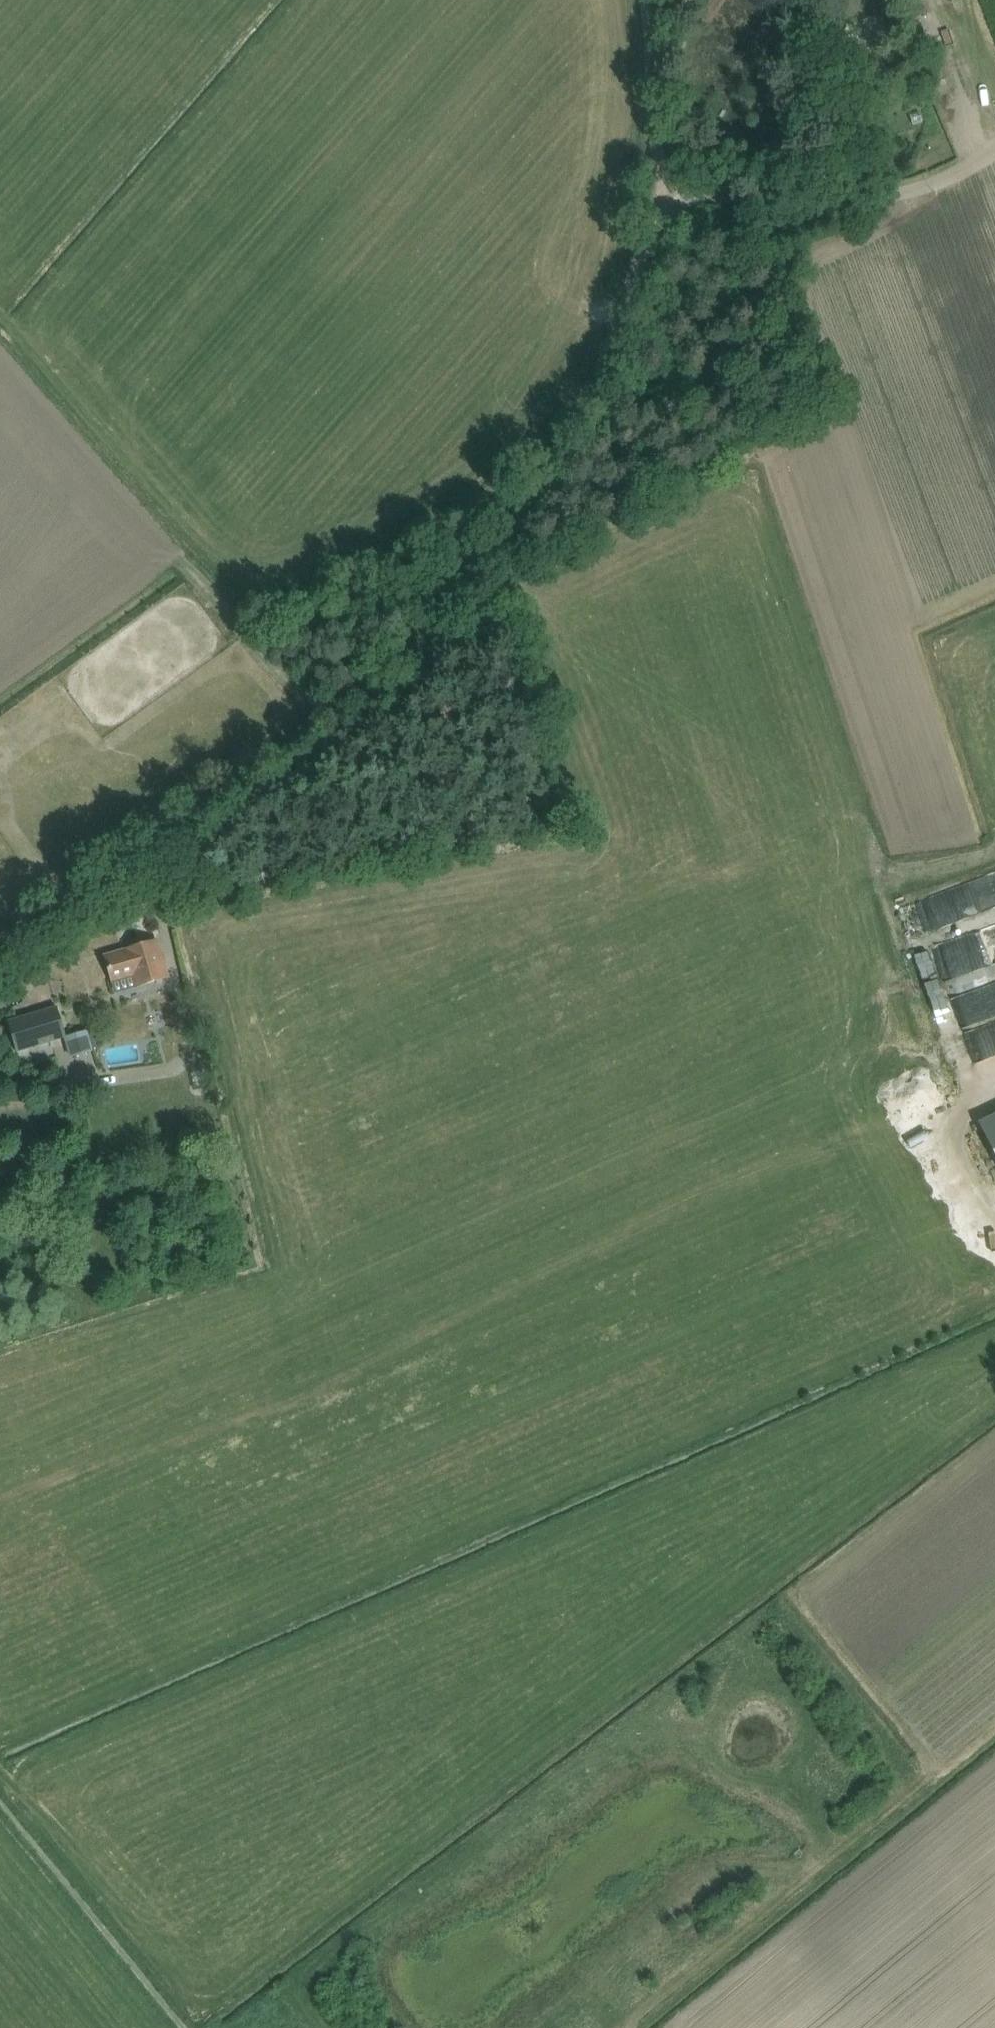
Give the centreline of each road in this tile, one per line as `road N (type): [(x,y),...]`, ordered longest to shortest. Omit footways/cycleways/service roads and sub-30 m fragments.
road 1 (unclassified): [(0,953),(315,723),(438,604),(559,428),(607,321),(645,179),(892,195),(994,146)]

